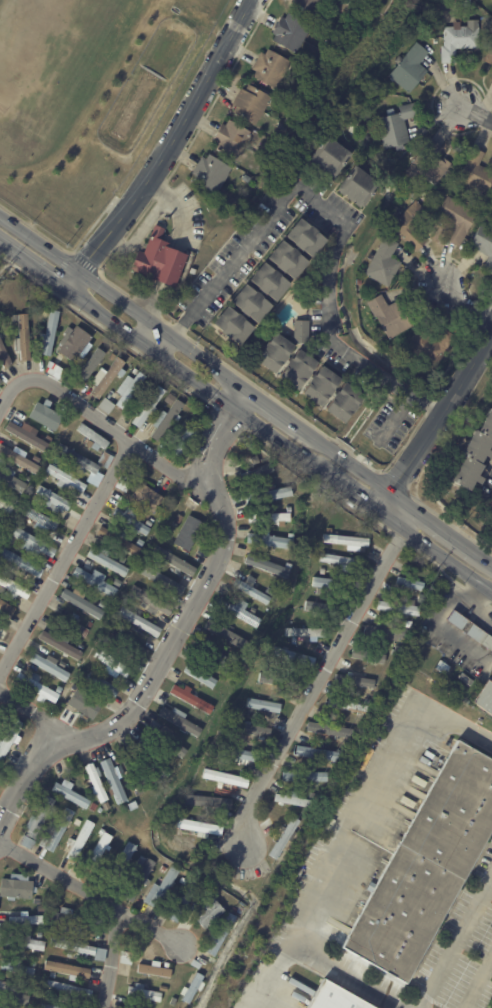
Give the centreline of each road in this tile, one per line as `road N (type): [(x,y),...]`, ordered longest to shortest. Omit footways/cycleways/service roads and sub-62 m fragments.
road 1 (secondary): [(491,562),(0,214)]
road 2 (secondary): [(0,240),(491,587)]
road 3 (residential): [(246,861),(253,791),(414,505)]
road 4 (residential): [(68,287),(160,161),(252,0)]
road 5 (residential): [(380,507),(491,329)]

